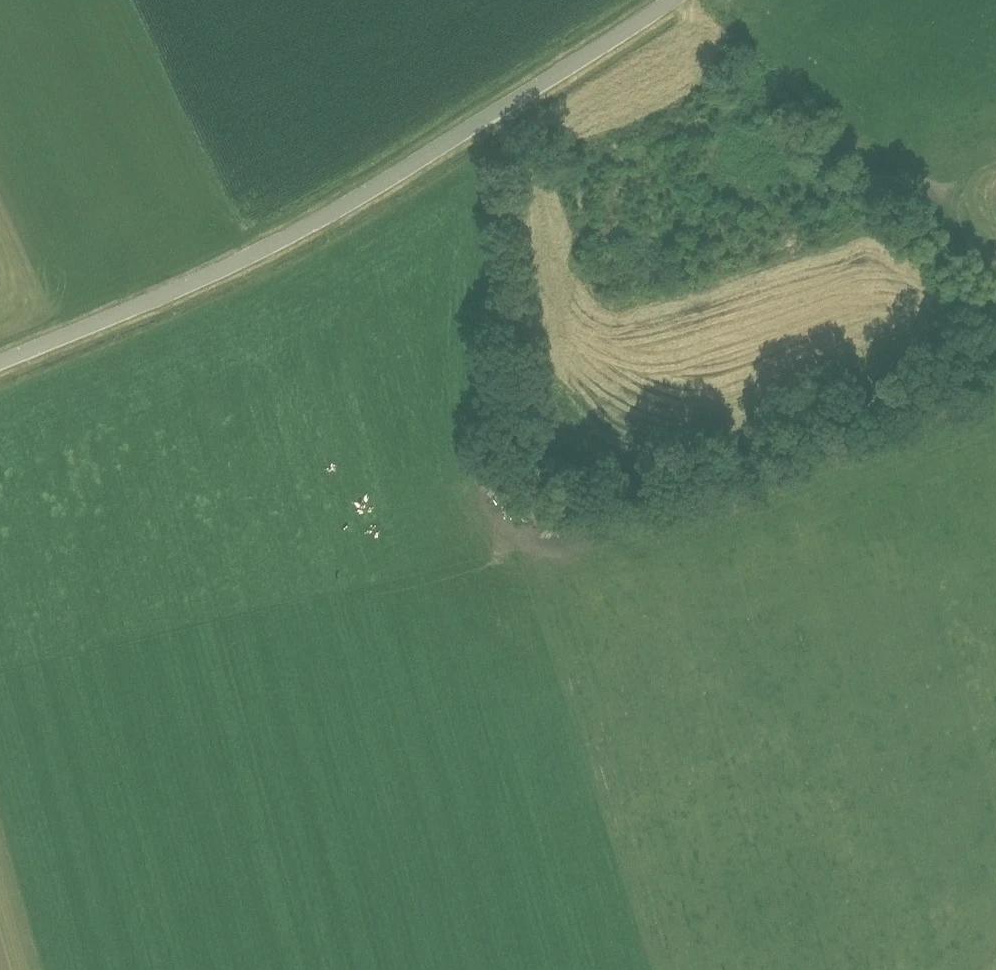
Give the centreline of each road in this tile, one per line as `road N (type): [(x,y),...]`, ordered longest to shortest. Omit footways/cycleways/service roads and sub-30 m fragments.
road 1 (unclassified): [(0,362),(333,212),(670,0)]

